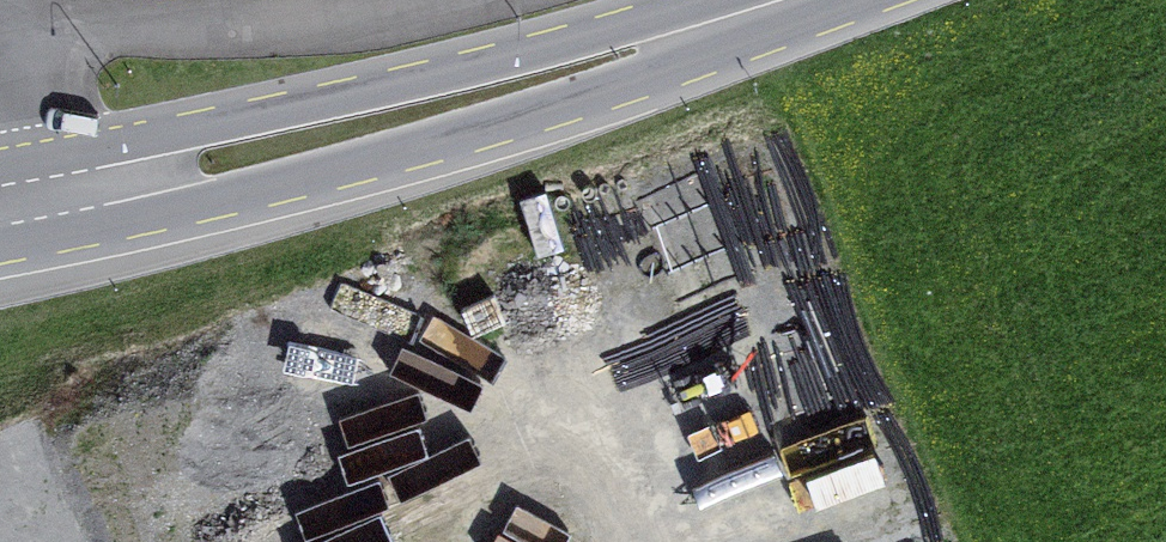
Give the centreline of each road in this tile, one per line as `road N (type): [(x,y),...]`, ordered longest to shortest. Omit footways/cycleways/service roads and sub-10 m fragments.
road 1 (primary): [(0,258),(97,243),(595,107),(857,0)]
road 2 (primary): [(816,0),(0,172)]

